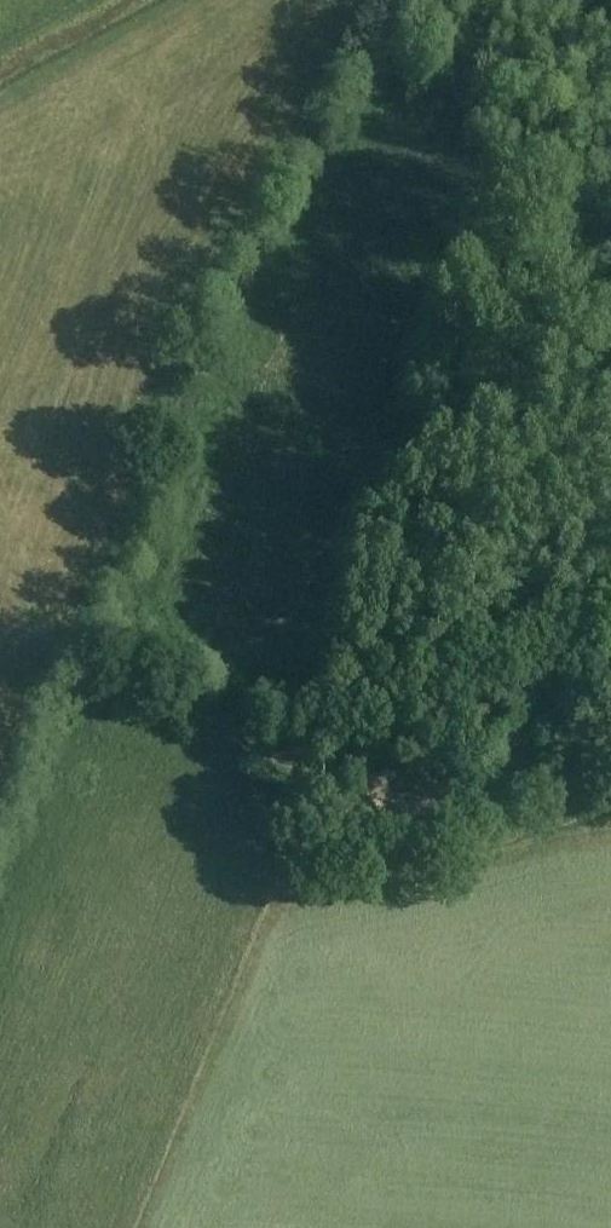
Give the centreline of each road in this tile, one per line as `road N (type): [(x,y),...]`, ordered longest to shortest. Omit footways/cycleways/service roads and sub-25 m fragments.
road 1 (track): [(0,584),(33,628),(82,663),(341,775),(423,794),(499,798),(610,776)]

